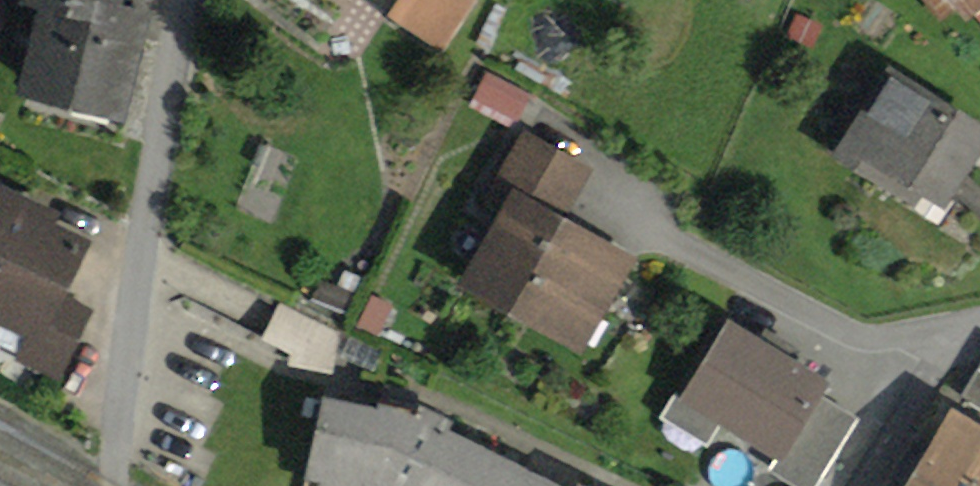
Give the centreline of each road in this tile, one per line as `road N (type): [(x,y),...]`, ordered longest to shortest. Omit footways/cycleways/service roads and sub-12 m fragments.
road 1 (residential): [(118,428),(186,0)]

